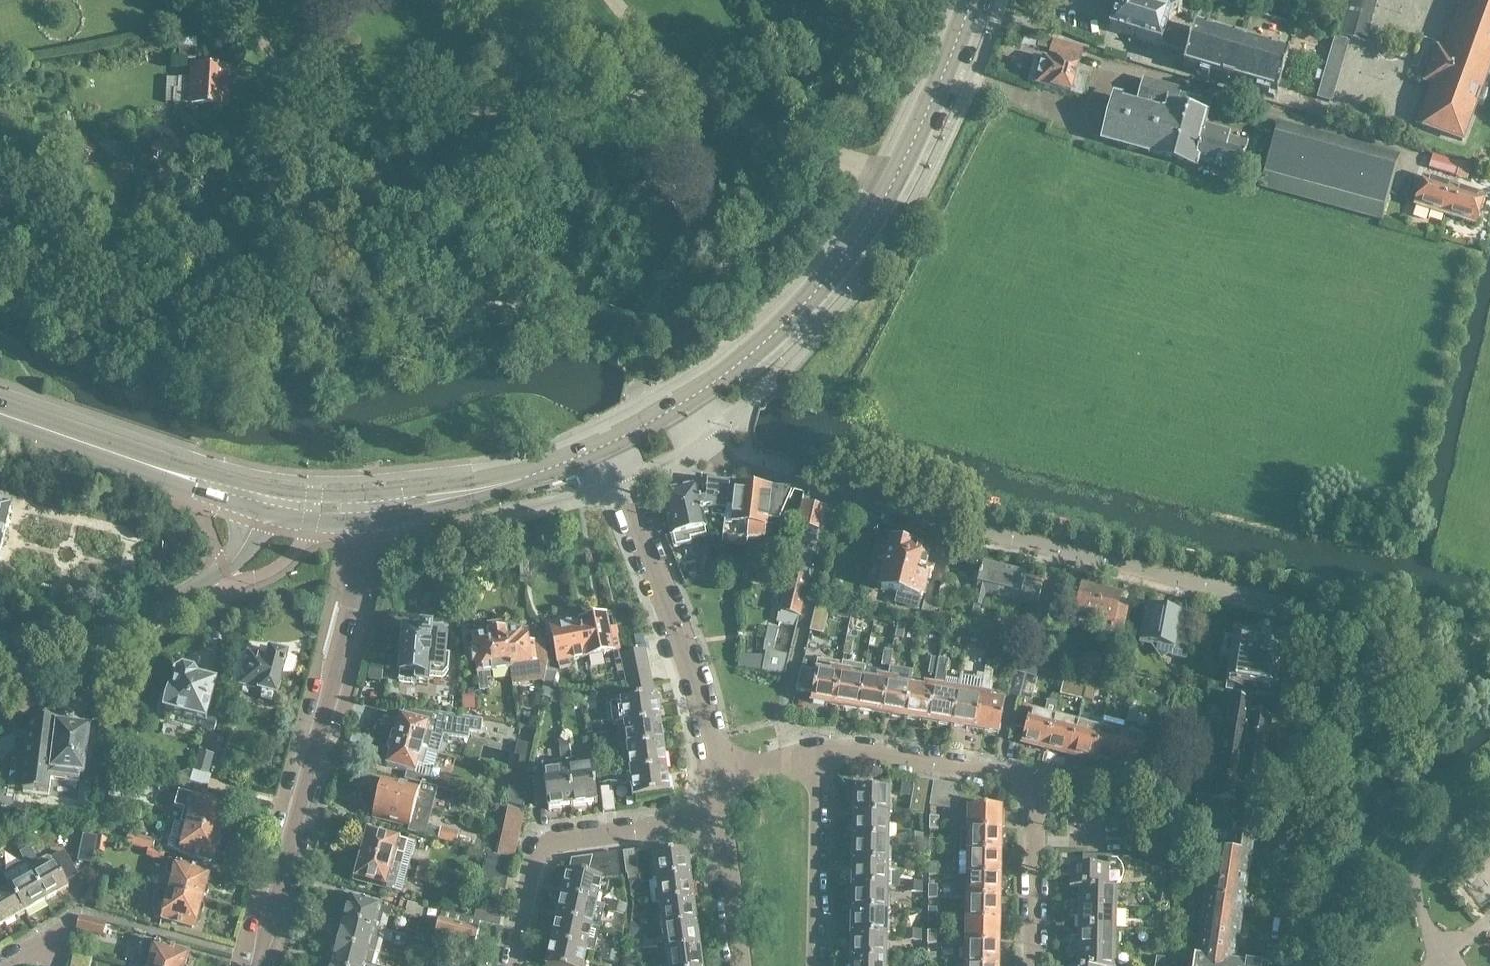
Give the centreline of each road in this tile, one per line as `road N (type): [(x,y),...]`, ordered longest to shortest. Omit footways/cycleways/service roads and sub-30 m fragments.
road 1 (track): [(314,133),(325,144),(326,227),(335,264),(369,290),(471,304),(587,299),(652,327),(667,324),(717,271),(783,239),(829,156)]
road 2 (unclassified): [(1308,607),(745,469),(707,444),(678,407)]
road 3 (track): [(575,302),(518,333),(292,382),(234,386),(171,361),(128,327),(94,282),(71,223)]
road 4 (secondary): [(678,407),(835,277),(894,181),(972,0)]
road 5 (track): [(0,188),(71,223),(118,162),(140,150),(166,140),(314,133),(241,0)]
road 6 (residential): [(251,965),(383,503)]
road 7 (residential): [(1033,965),(1035,793),(1017,778),(821,753)]
road 8 (unclassified): [(1308,607),(1313,693),(1280,778),(1290,869),(1275,954)]
road 9 (tertiary): [(0,697),(208,581),(280,503)]
road 10 (residential): [(718,770),(716,739),(619,476)]
road 11 (residential): [(511,965),(533,861),(557,844),(722,819)]
road 12 (secondary): [(280,503),(0,409)]
road 13 (track): [(587,299),(591,275),(674,139),(698,76)]
road 14 (secondary): [(383,503),(519,478),(609,444)]
road 15 (residential): [(815,965),(821,753)]
road 16 (residential): [(722,819),(739,965)]

